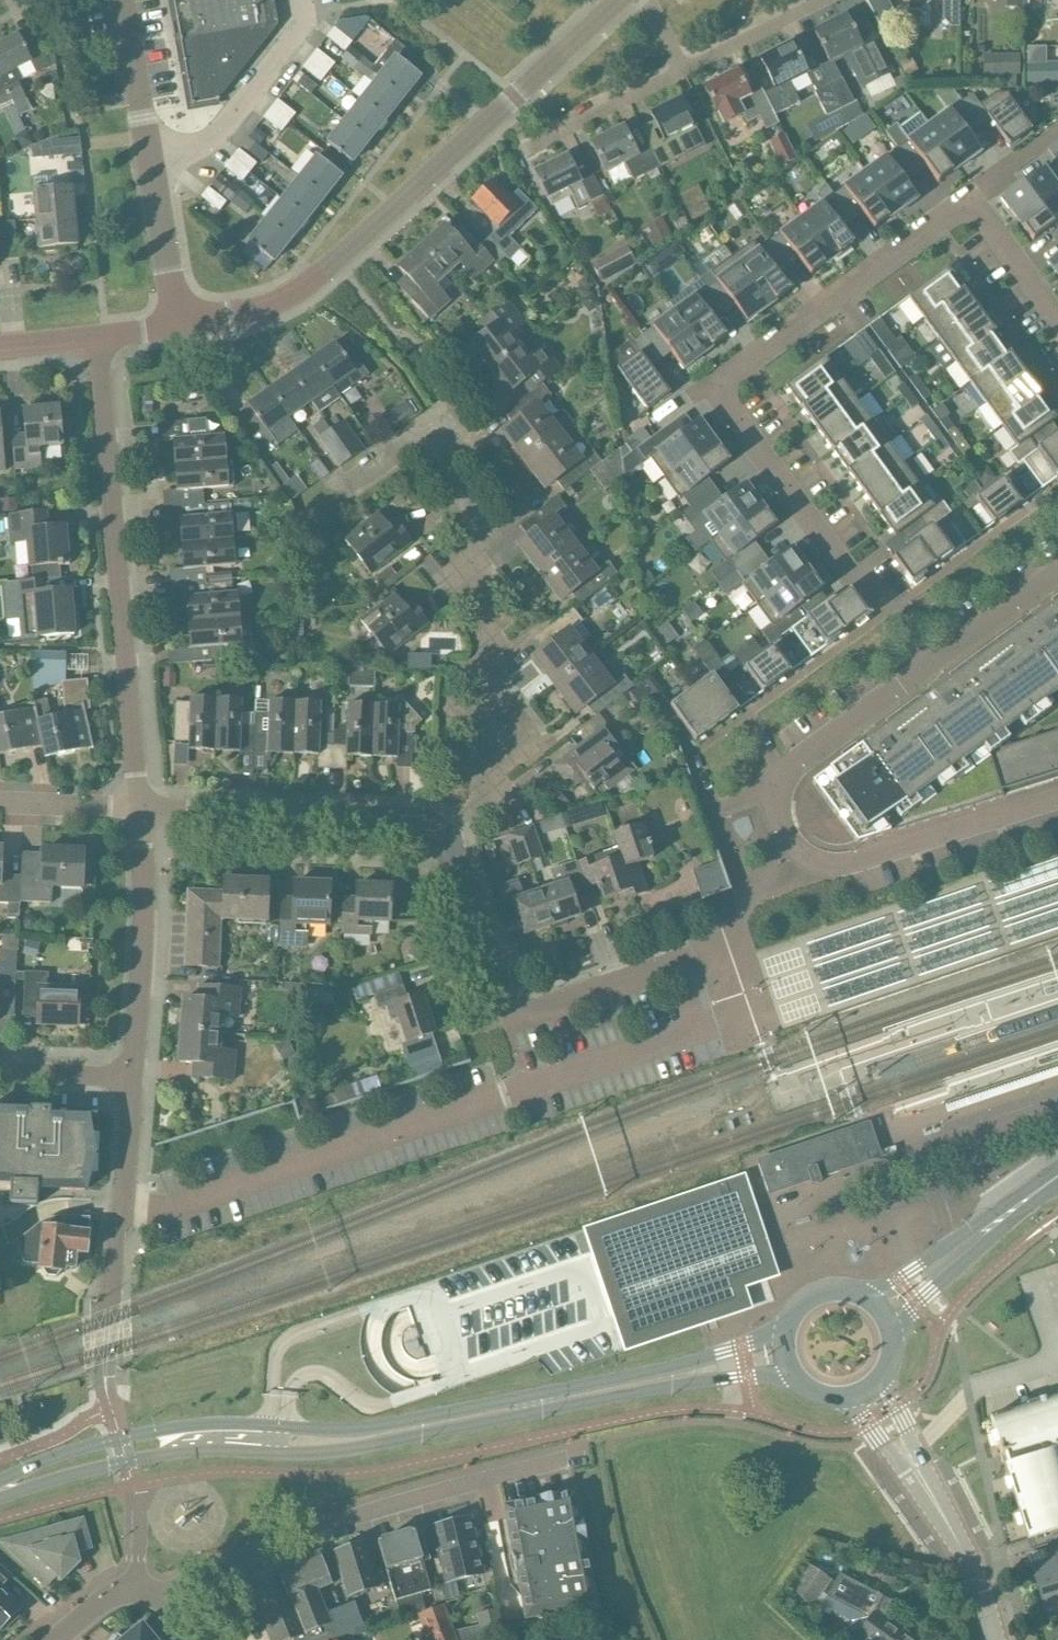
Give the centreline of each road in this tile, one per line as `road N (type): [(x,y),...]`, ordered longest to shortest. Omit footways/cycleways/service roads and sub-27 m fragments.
road 1 (residential): [(498,979),(513,1019),(678,964),(697,1030),(172,1209),(122,1206)]
road 2 (tertiary): [(786,1333),(686,1364),(384,1425),(190,1425),(121,1438),(46,1459),(0,1484)]
road 3 (tertiary): [(0,1494),(178,1453),(358,1448),(792,1371)]
road 4 (residential): [(965,206),(712,394),(846,576),(870,578),(935,667)]
road 5 (residential): [(623,0),(322,276),(257,313),(178,325)]
road 6 (residential): [(935,667),(783,776),(776,803),(790,845),(808,859),(846,866),(1057,799)]
road 7 (residential): [(144,810),(97,338)]
road 8 (residential): [(440,833),(490,747),(492,641),(503,595),(481,566),(493,488),(447,420)]
road 9 (residential): [(153,1596),(341,1522),(562,1460)]
road 10 (residential): [(178,325),(122,0)]
road 11 (residential): [(440,833),(408,817),(144,810)]
road 12 (residential): [(133,1078),(145,944),(144,810)]
road 13 (tertiary): [(895,1332),(1055,1178)]
road 14 (tertiary): [(1055,1178),(868,1295)]
road 15 (tertiary): [(994,1639),(977,1576),(914,1468)]
road 16 (residential): [(525,150),(680,68)]
road 17 (residential): [(498,979),(457,857),(440,833)]
road 18 (residential): [(1057,333),(965,206)]
road 19 (residential): [(680,68),(821,0)]
road 20 (residential): [(1057,574),(935,667)]
road 21 (residential): [(144,810),(0,804)]
road 22 (residential): [(133,1078),(0,1073)]
road 23 (residential): [(122,1206),(133,1078)]
road 24 (residential): [(347,490),(447,420)]

